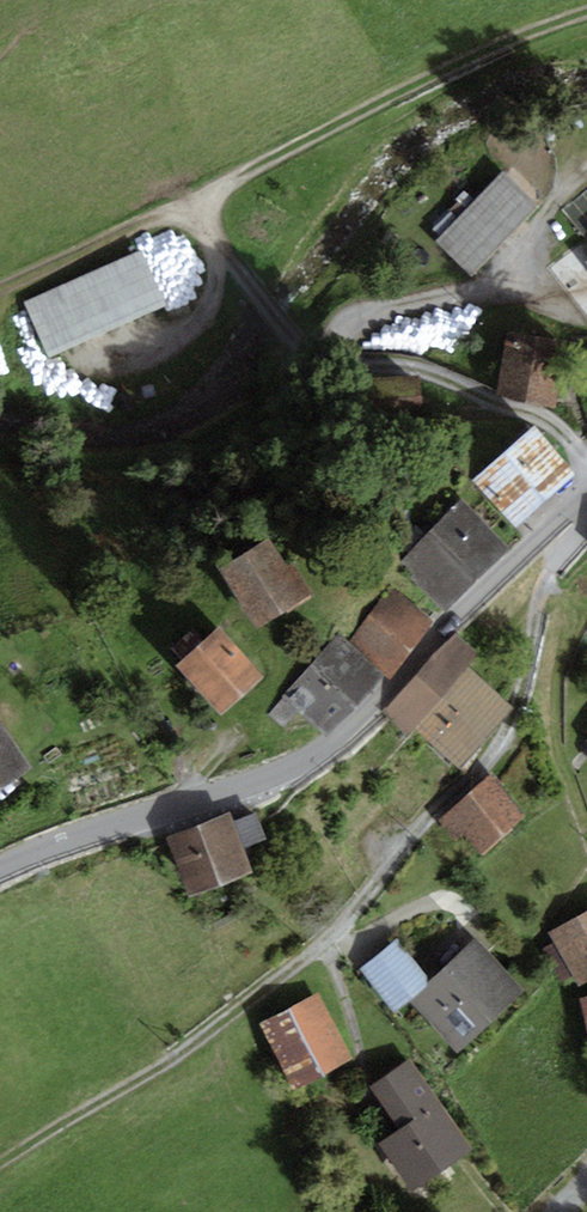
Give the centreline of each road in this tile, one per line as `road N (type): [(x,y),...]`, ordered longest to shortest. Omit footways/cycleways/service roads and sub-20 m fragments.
road 1 (tertiary): [(586,494),(366,716),(312,755),(0,868)]
road 2 (track): [(586,11),(450,66),(306,139),(223,193),(217,227),(226,253),(300,345)]
road 3 (track): [(0,1169),(171,1060),(326,945)]

